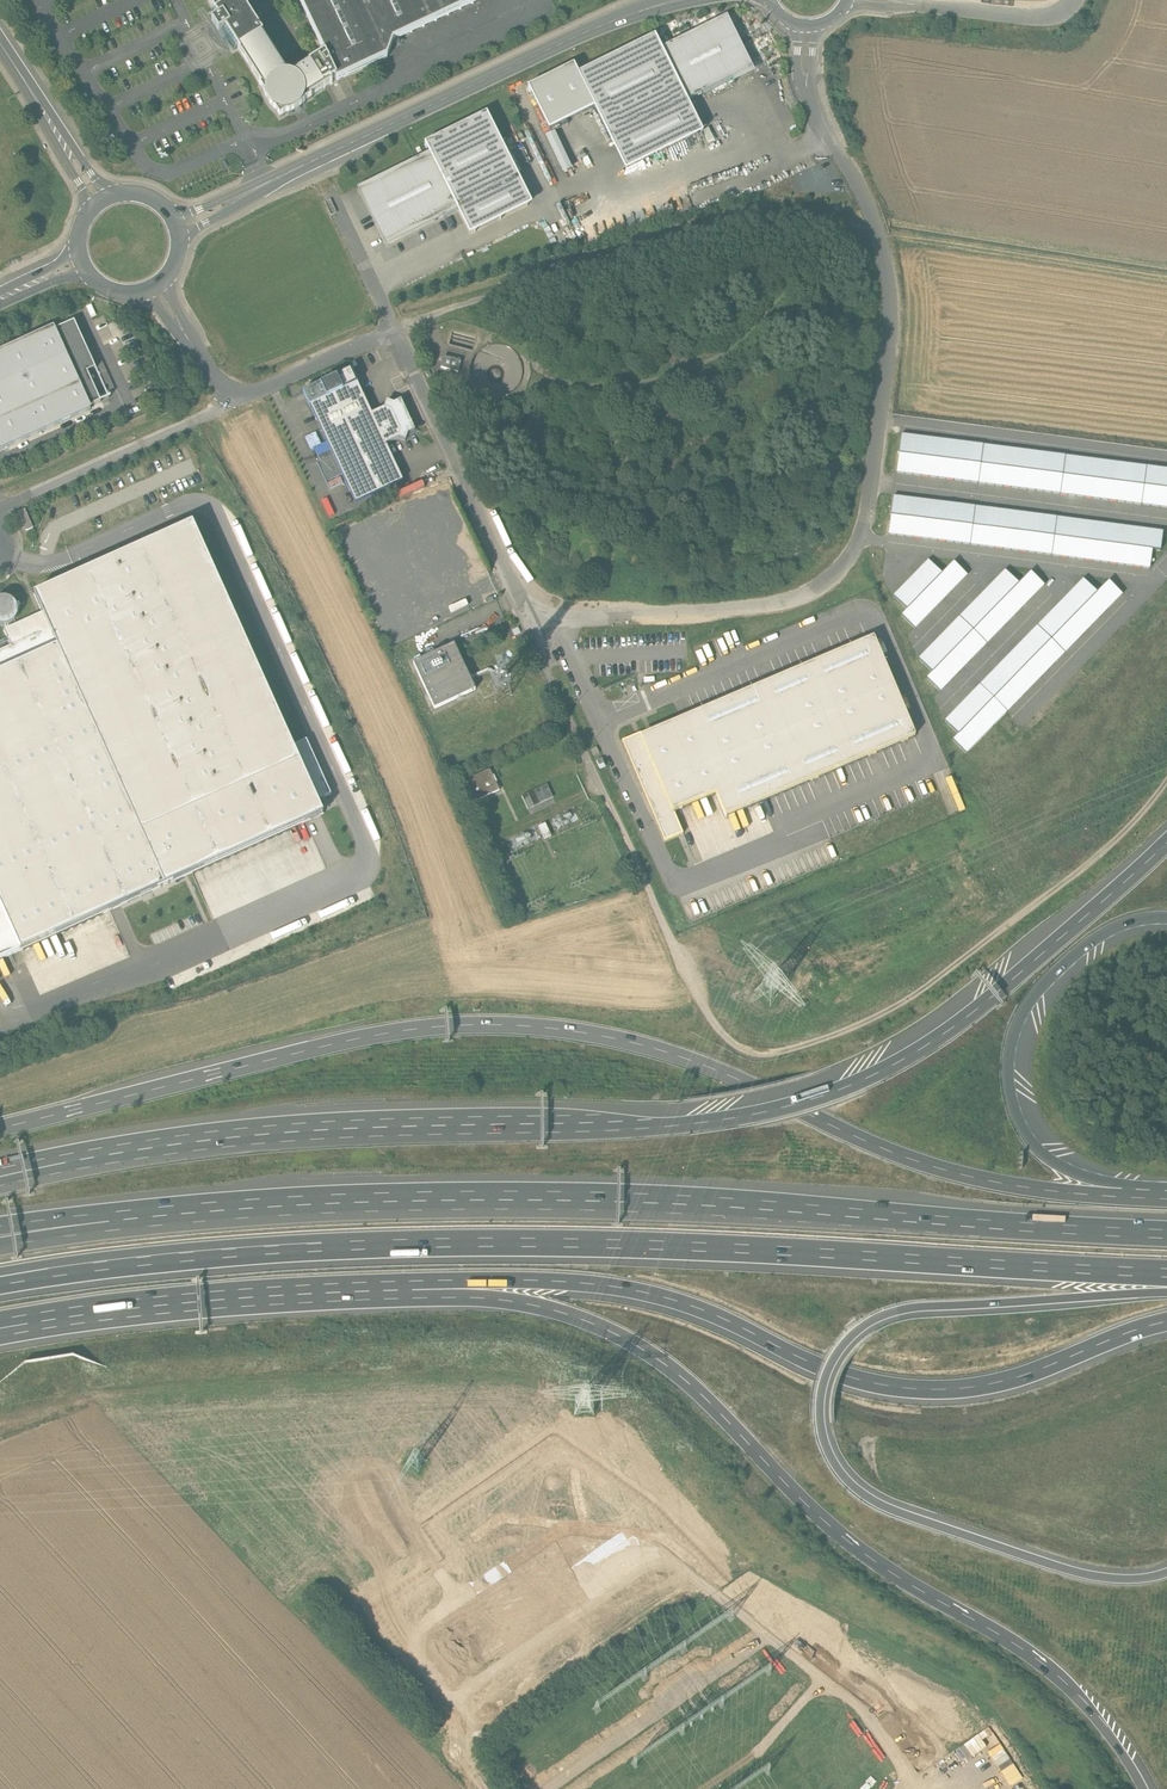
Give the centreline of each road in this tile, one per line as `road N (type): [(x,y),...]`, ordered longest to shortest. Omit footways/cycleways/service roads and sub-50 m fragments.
road 1 (motorway): [(1166,842),(952,1030),(878,1074),(796,1105),(641,1131),(359,1137),(68,1170)]
road 2 (motorway): [(1128,1196),(955,1173),(654,1047),(529,1026),(382,1034),(0,1128)]
road 3 (motorway): [(29,1274),(263,1250),(506,1242),(1166,1272)]
road 4 (motorway): [(1166,1232),(552,1199),(141,1217)]
road 5 (track): [(542,654),(718,1031),(751,1055),(801,1048),(903,1005),(1102,854),(1166,780)]
road 6 (motorway): [(389,1281),(521,1299),(663,1360),(874,1561),(1067,1683),(1107,1724),(1149,1788)]
road 7 (unclassified): [(808,98),(864,196),(891,295),(862,538),(835,576),(784,602),(581,619),(525,610)]
road 8 (motorway): [(1166,1571),(1117,1578),(1077,1572),(887,1507),(837,1469),(820,1410),(834,1360),(887,1315),(1166,1292)]
road 9 (motorway): [(389,1281),(555,1280),(661,1295),(874,1384),(933,1391),(1023,1376),(1166,1315)]
road 10 (unclassified): [(525,610),(389,331),(243,394),(214,381),(190,340)]
road 11 (tertiary): [(671,0),(269,183)]
road 12 (motorway): [(1128,1196),(1059,1166),(1030,1139),(1010,1091),(1011,1049),(1037,993),(1084,948),(1129,924),(1166,920)]
road 13 (track): [(486,1788),(470,1758),(479,1682),(622,1579),(660,1538)]
road 14 (motorway): [(54,1311),(389,1281)]
road 15 (track): [(0,519),(26,499),(243,394)]
road 16 (unclassified): [(907,6),(1036,19),(1061,14),(1074,0)]
road 17 (motorway): [(141,1217),(0,1244)]
road 18 (motorway): [(141,1217),(0,1228)]

